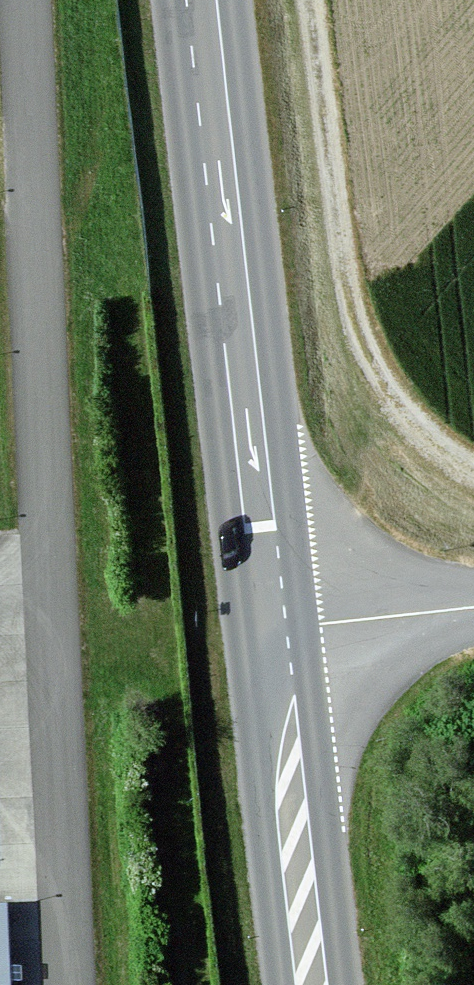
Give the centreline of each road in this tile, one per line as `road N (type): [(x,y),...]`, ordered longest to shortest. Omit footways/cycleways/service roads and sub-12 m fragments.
road 1 (tertiary): [(272,629),(202,0)]
road 2 (track): [(310,0),(346,286),(365,348),(397,403),(473,468)]
road 3 (tertiary): [(312,984),(272,629)]
road 4 (tertiary): [(473,607),(272,629)]

